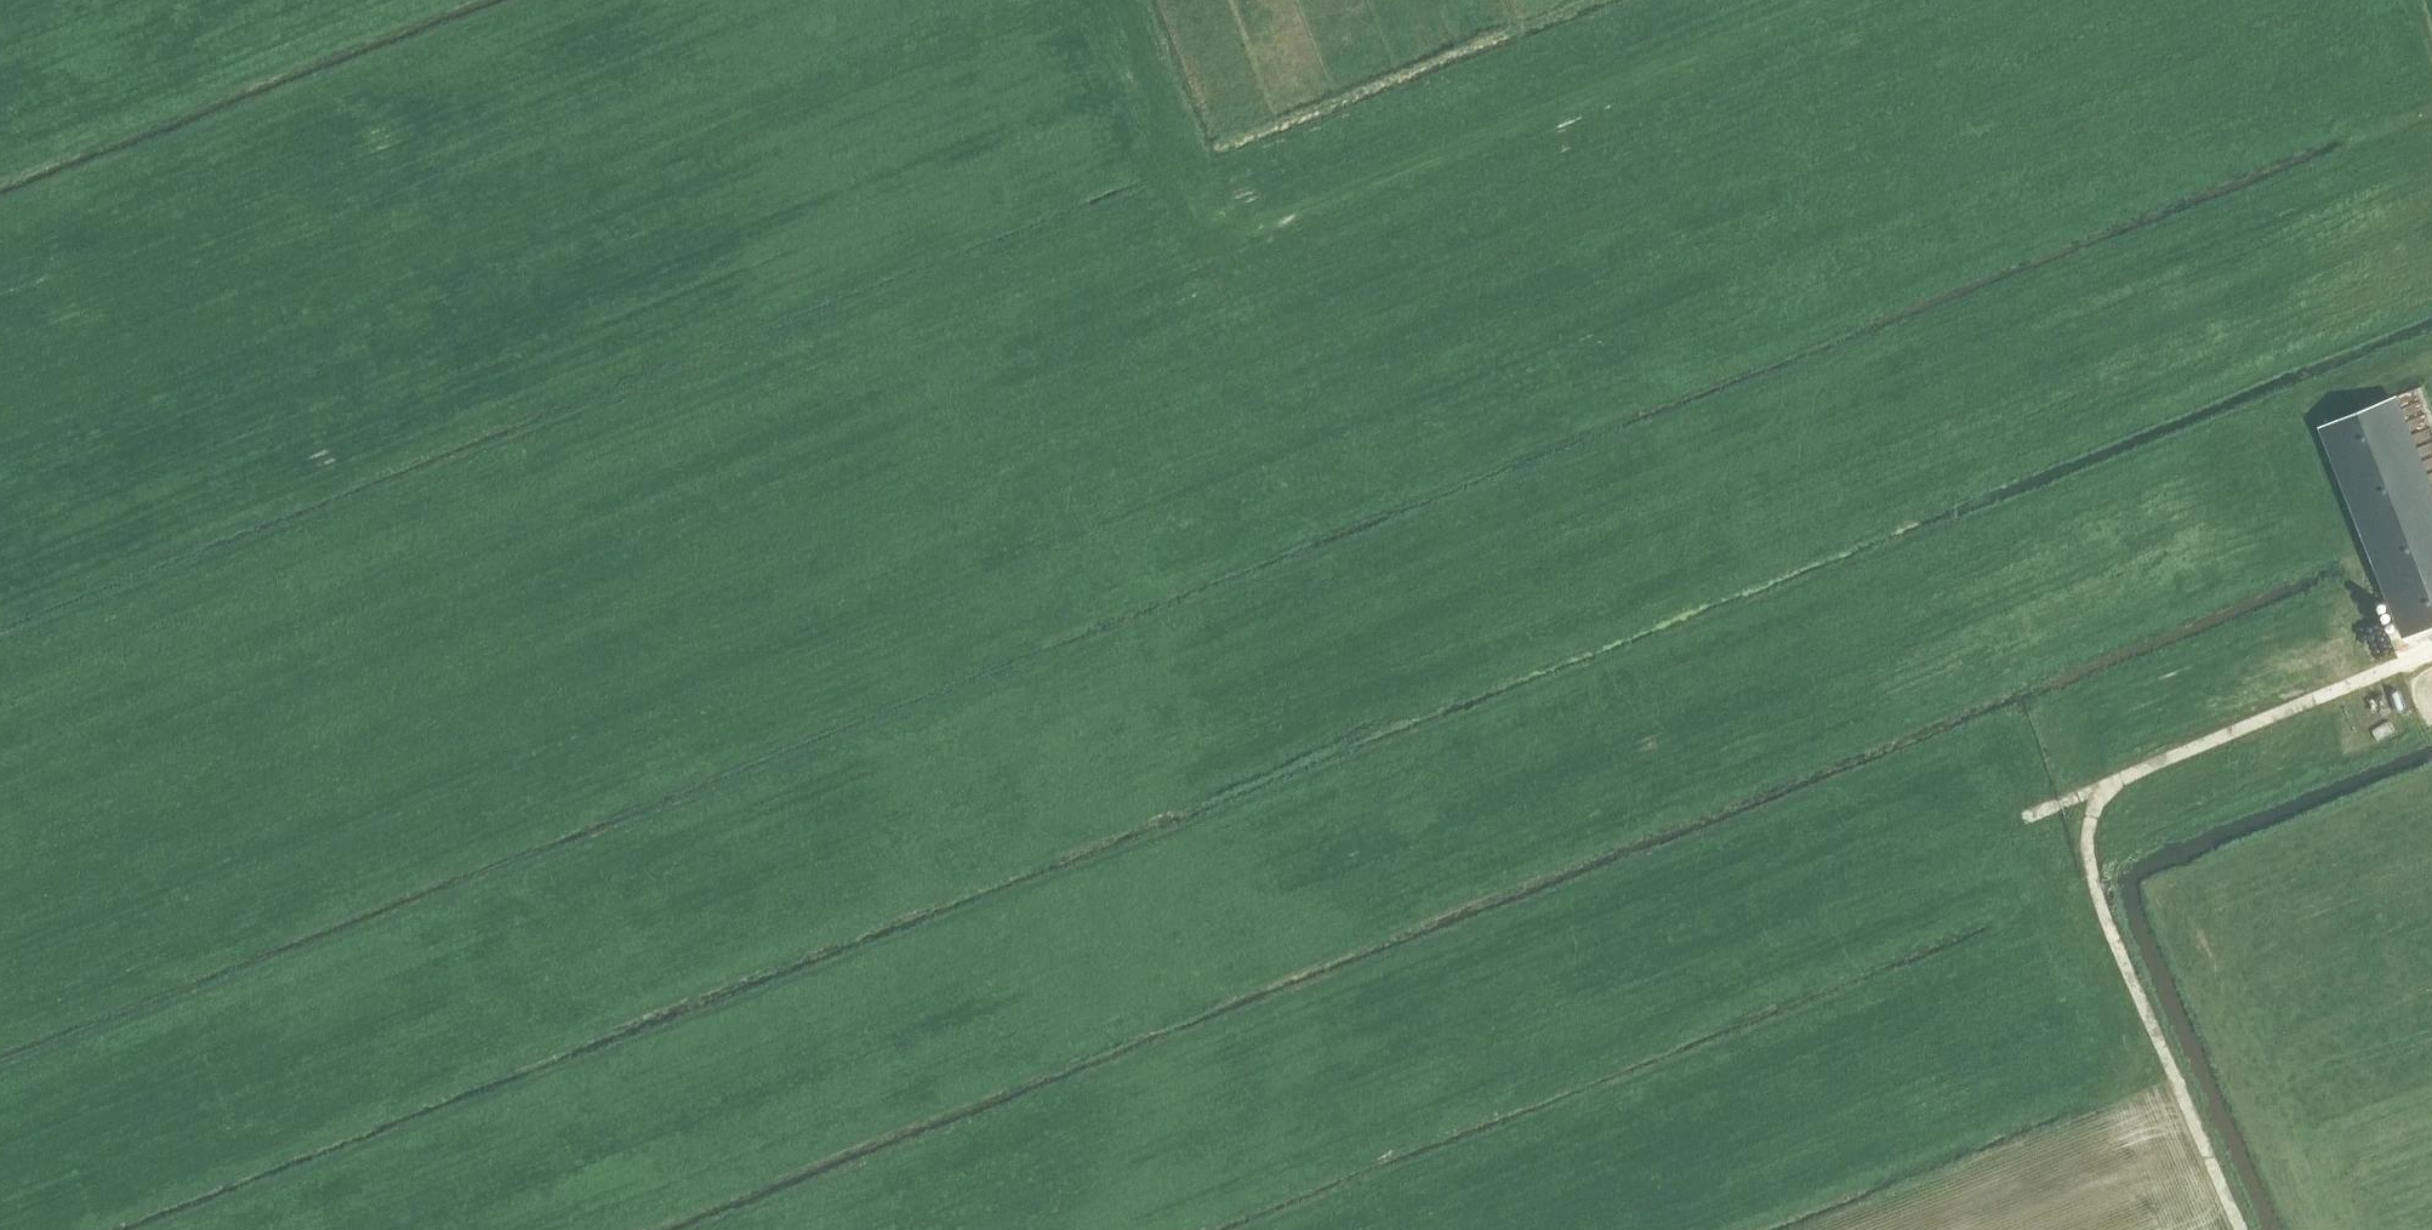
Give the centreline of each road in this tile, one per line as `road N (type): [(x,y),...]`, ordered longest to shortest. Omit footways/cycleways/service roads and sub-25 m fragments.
road 1 (track): [(2116,781),(2092,825),(2096,885),(2241,1229)]
road 2 (track): [(2431,651),(2025,818)]

